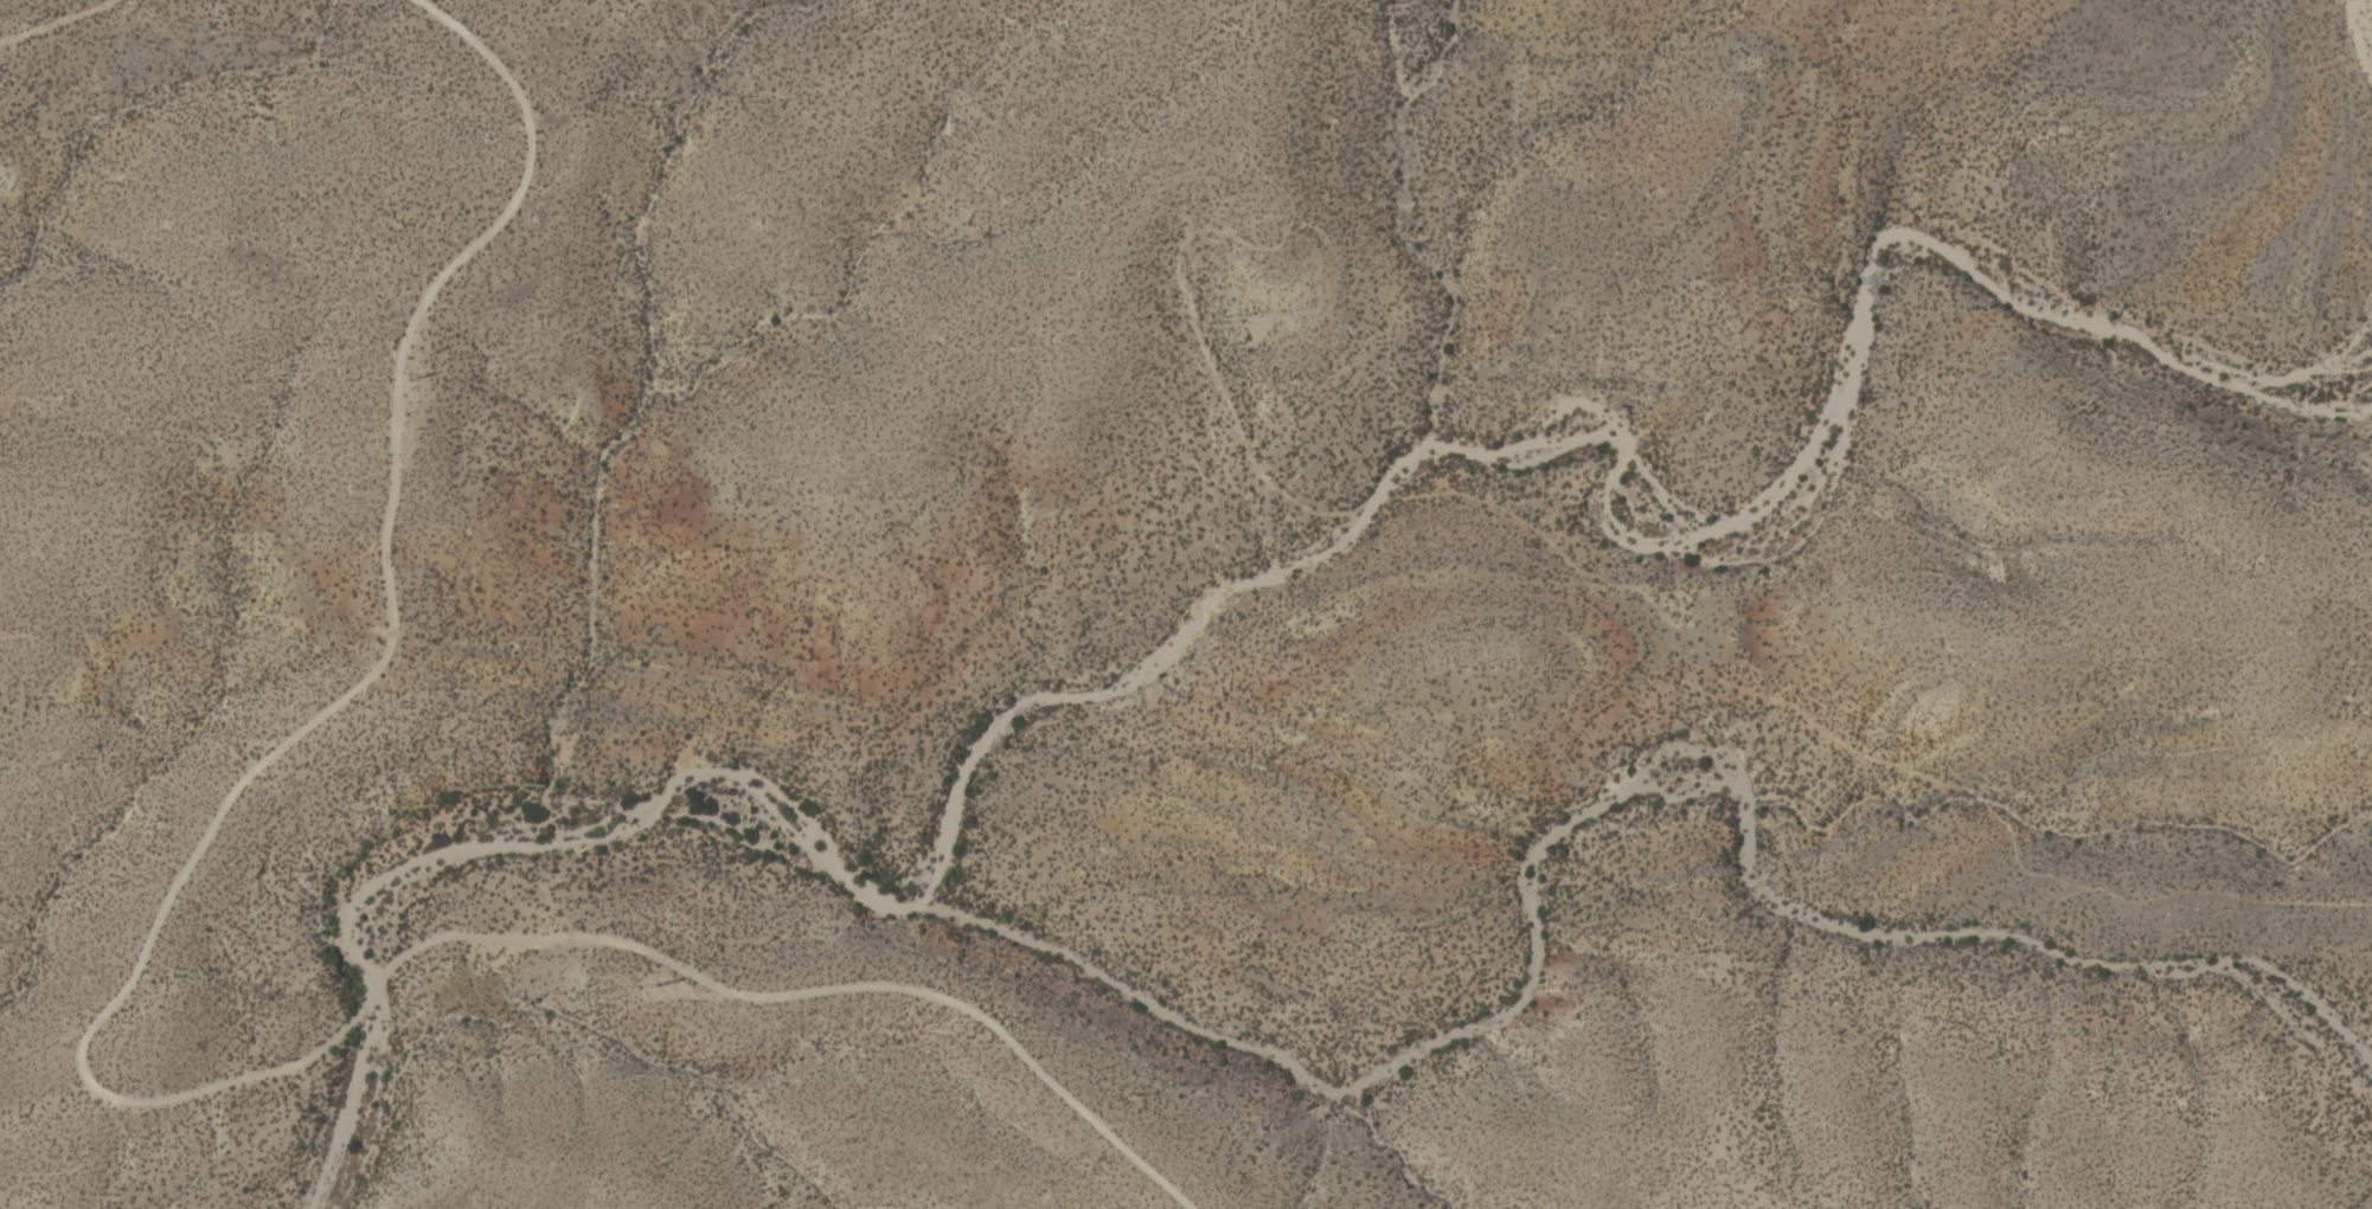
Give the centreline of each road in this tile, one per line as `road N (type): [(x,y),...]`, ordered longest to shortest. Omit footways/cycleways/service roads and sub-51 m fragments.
road 1 (track): [(1192,1208),(974,1016),(925,996),(853,988),(746,993),(616,940),(445,938),(405,956),(284,1070),(193,1095),(127,1099),(83,1079),(79,1053),(231,796),(270,752),(384,663),(391,631),(382,535),(395,373),(434,285),(526,189),(531,147),(523,102),(418,0)]
road 2 (track): [(2371,909),(2086,892),(2004,856),(1983,797),(1822,742),(1636,600),(1455,494),(1325,497),(1257,438),(1198,316),(1182,249),(1272,245),(1301,213),(1245,157),(1257,0)]

